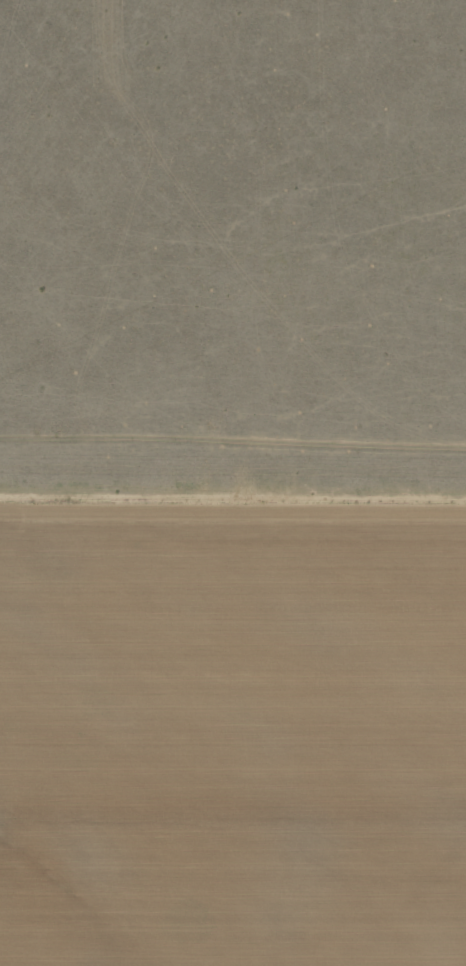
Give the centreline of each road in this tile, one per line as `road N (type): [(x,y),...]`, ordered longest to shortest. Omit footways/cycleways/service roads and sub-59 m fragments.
road 1 (residential): [(0,516),(465,548)]

